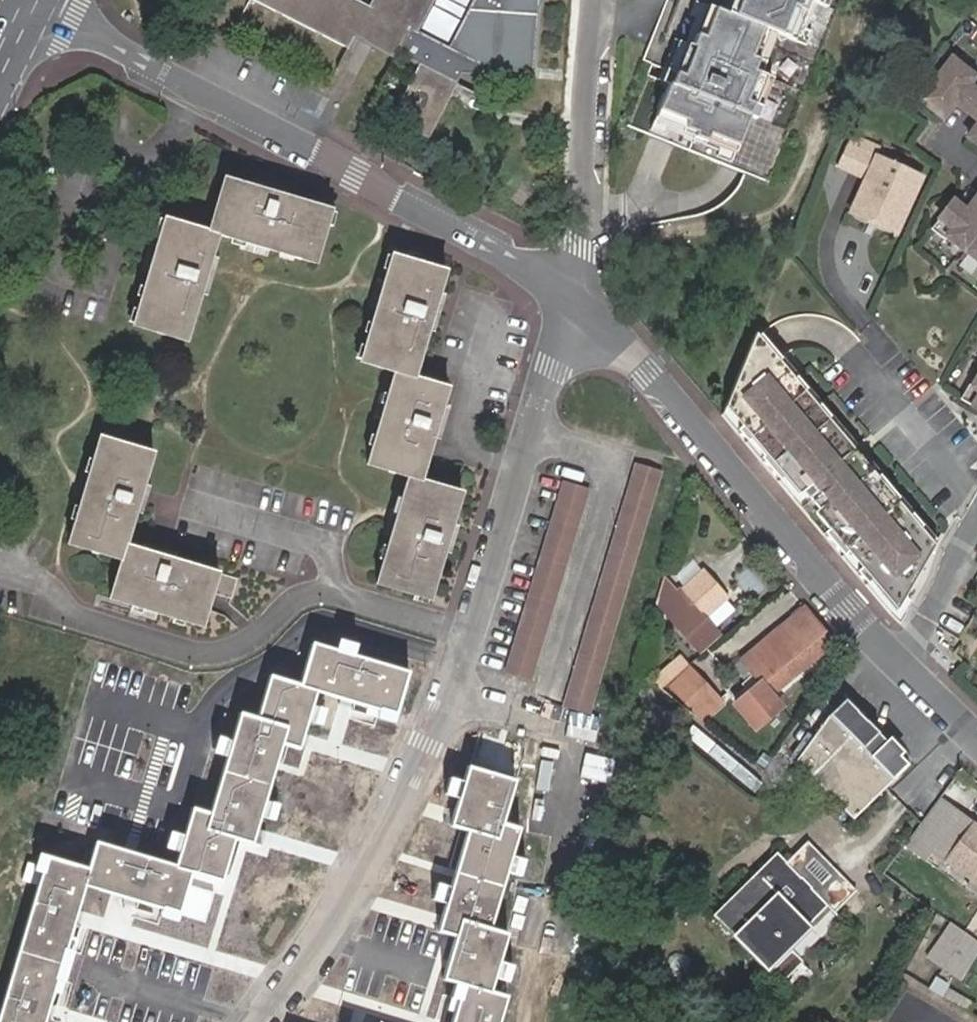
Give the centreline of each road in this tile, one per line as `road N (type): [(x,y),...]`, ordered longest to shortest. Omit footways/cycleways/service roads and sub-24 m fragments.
road 1 (residential): [(576,297),(450,690),(379,844),(262,1021)]
road 2 (residential): [(576,297),(377,181),(44,12)]
road 3 (residential): [(976,734),(847,608),(576,297)]
road 4 (residential): [(576,297),(599,0)]

